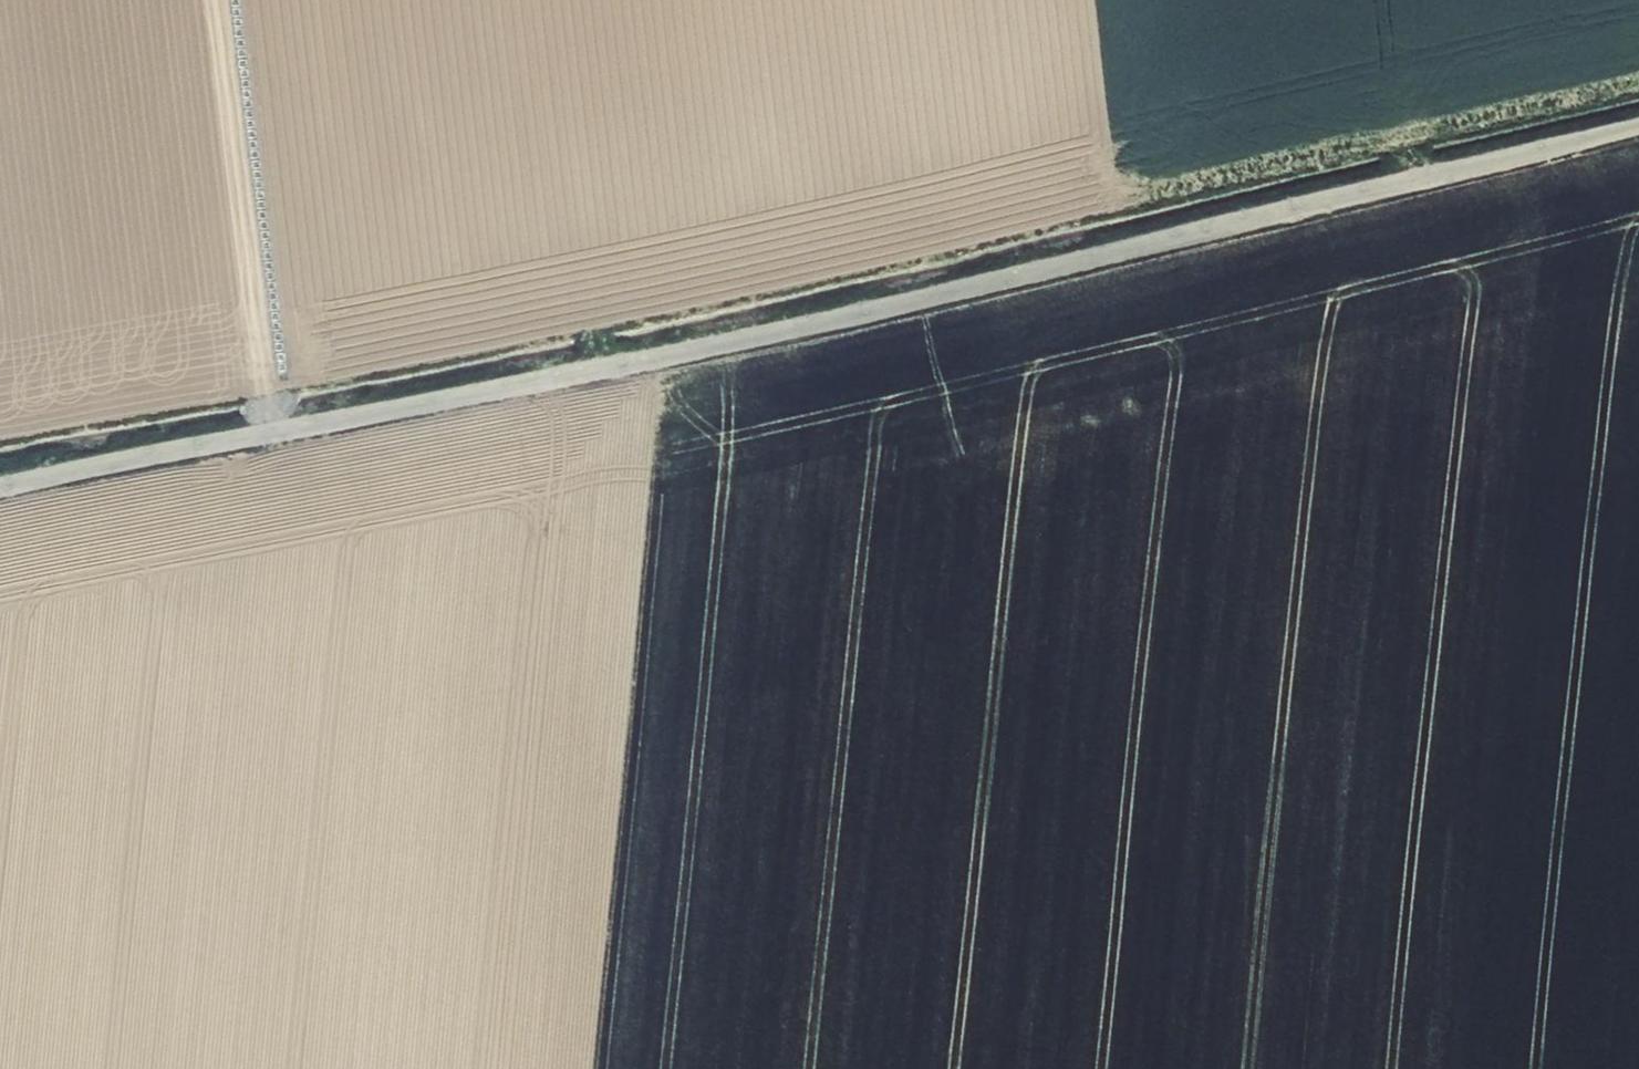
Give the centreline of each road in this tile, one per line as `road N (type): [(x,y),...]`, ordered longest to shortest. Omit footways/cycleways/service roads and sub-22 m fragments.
road 1 (track): [(1638,127),(789,328),(0,487)]

